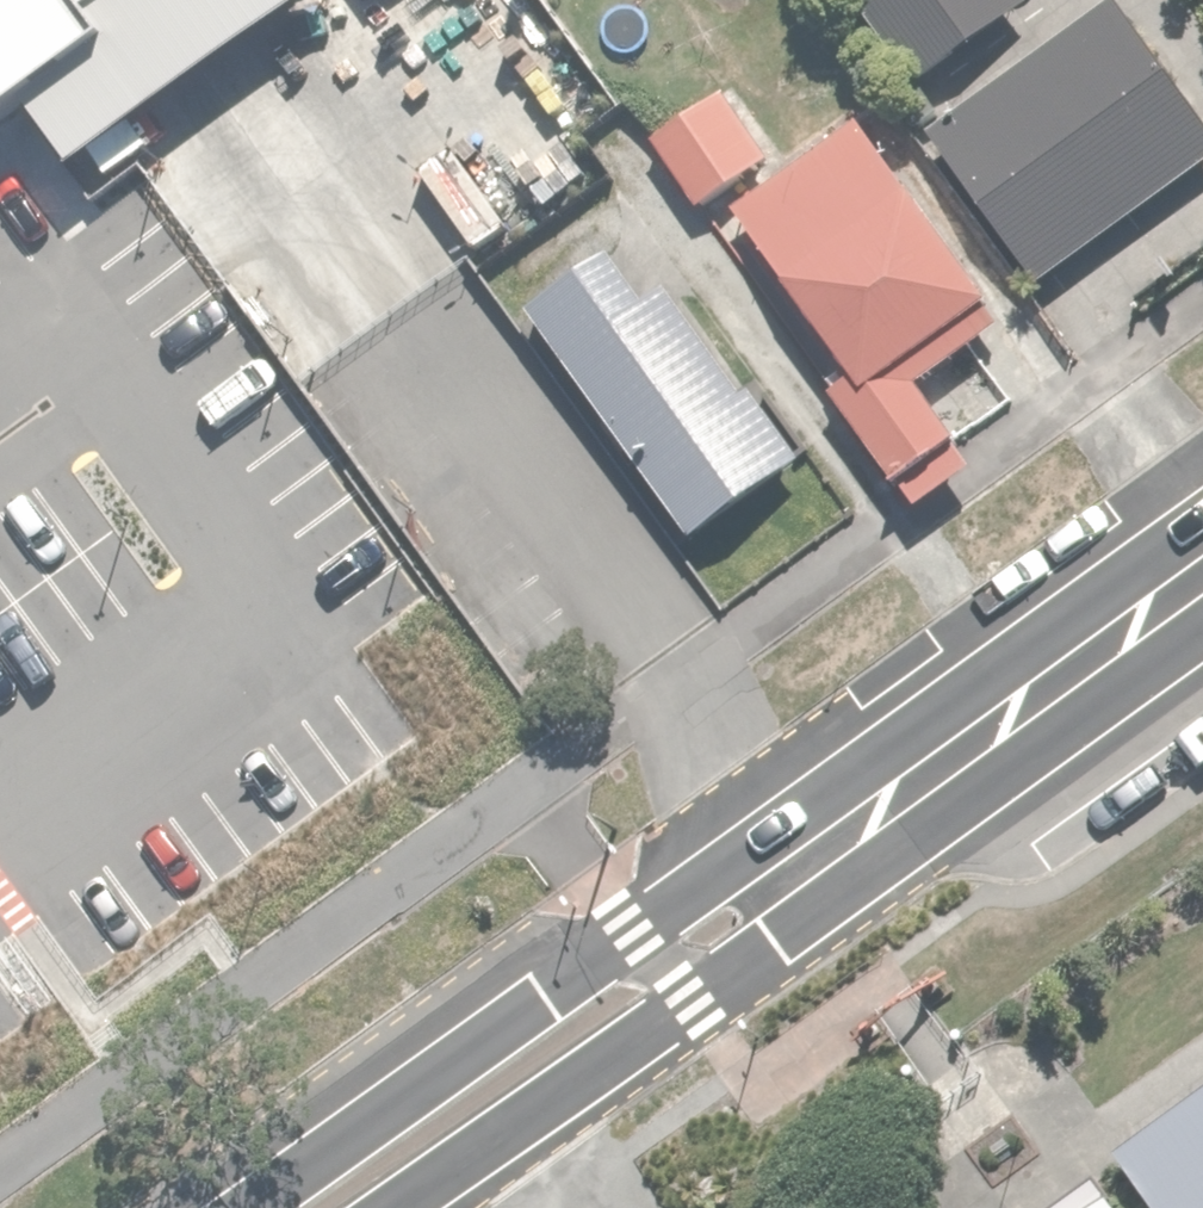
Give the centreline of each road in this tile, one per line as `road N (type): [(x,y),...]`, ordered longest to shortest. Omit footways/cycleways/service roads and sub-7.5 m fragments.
road 1 (primary): [(306,1207),(1202,543)]
road 2 (primary): [(1202,654),(435,1207)]

